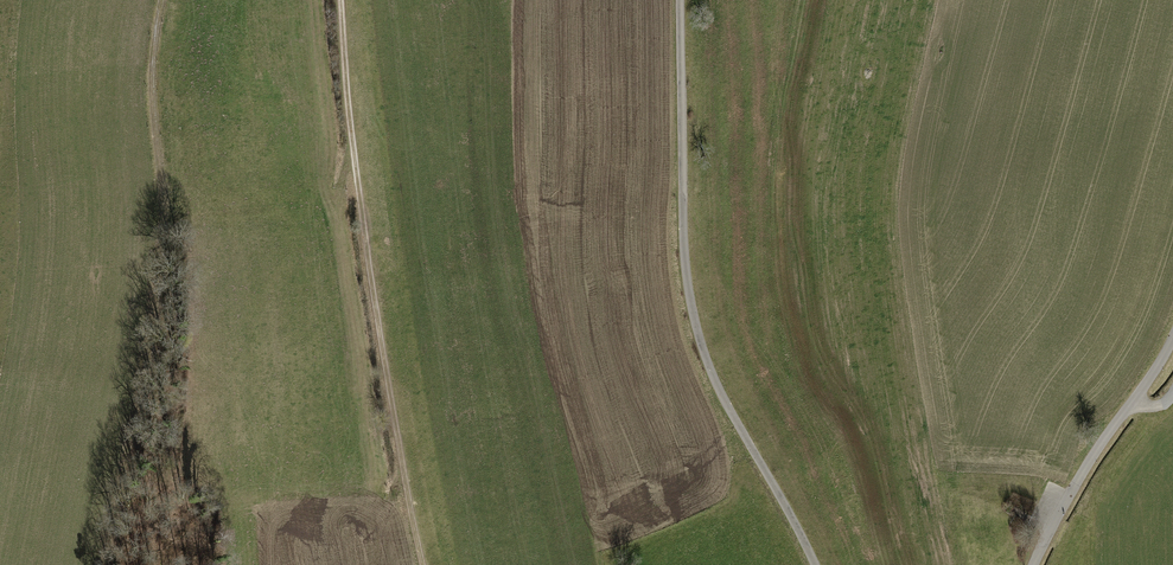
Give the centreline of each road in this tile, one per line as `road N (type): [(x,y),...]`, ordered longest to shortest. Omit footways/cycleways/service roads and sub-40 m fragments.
road 1 (unclassified): [(815,564),(717,385),(693,315),(683,238),(680,0)]
road 2 (track): [(425,564),(361,201),(338,0)]
road 3 (track): [(142,391),(159,274),(162,175),(153,81),(164,0)]
road 4 (unclassified): [(1172,339),(1032,564)]

